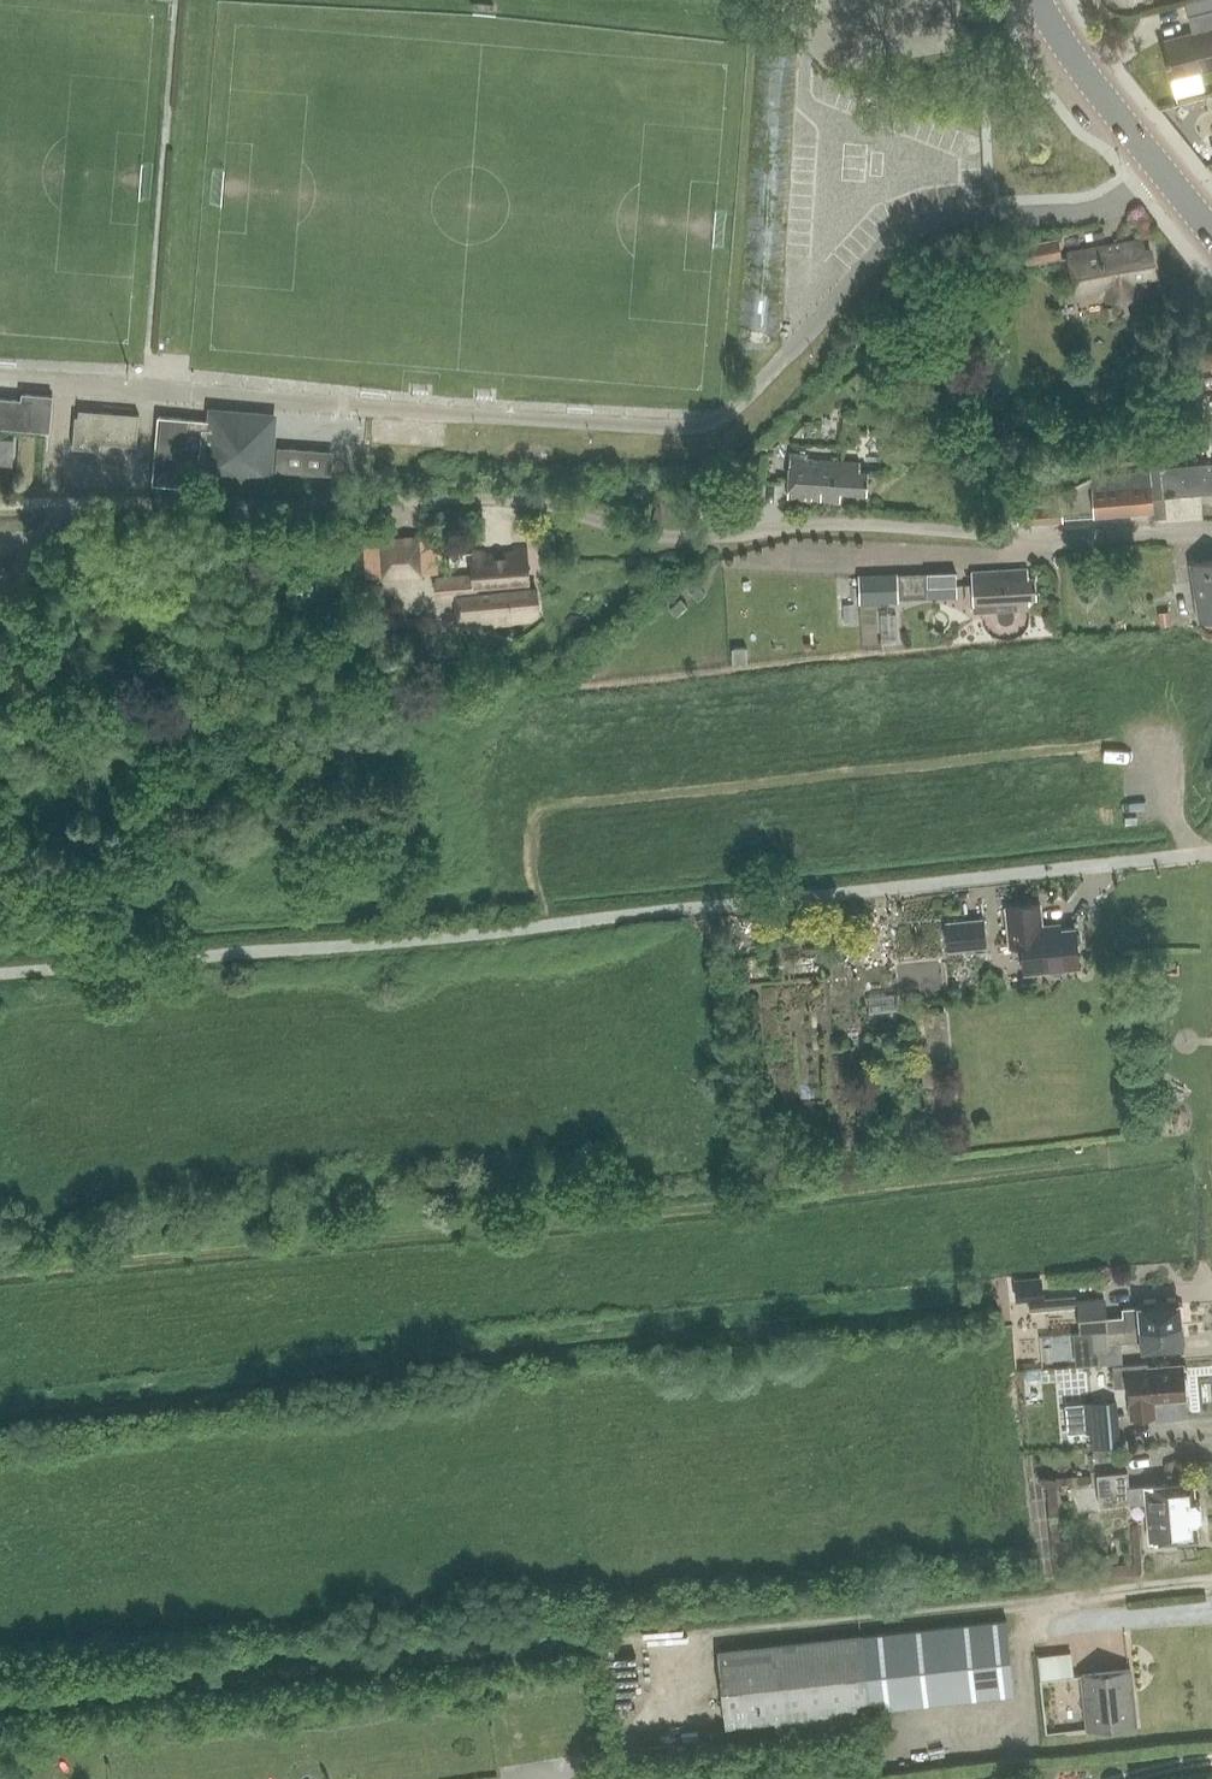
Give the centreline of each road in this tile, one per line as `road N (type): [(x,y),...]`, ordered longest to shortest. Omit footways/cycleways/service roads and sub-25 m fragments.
road 1 (unclassified): [(0,380),(669,431),(711,423),(747,402),(892,237),(916,221),(1066,216),(1113,204),(1157,166)]
road 2 (track): [(0,1271),(1211,1140)]
road 3 (residential): [(1211,536),(1038,543),(878,526),(680,540),(497,501),(0,507)]
road 4 (secondary): [(1157,166),(1042,0)]
road 5 (track): [(1196,856),(1177,819),(1166,729)]

